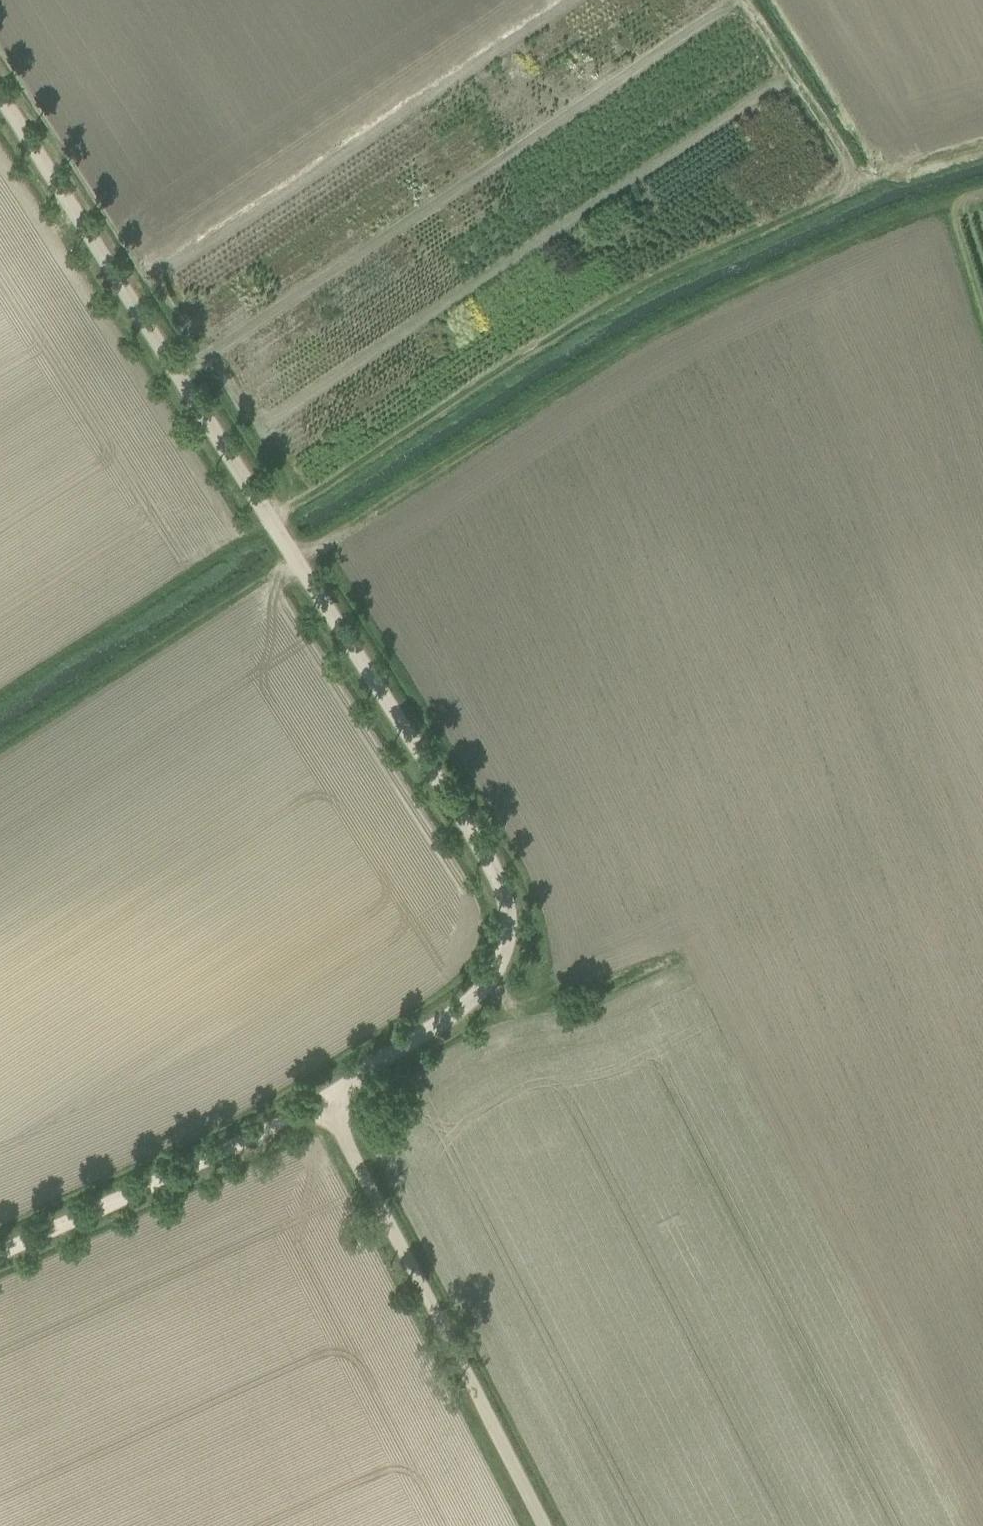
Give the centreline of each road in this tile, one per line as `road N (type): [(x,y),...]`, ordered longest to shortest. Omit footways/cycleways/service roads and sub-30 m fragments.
road 1 (track): [(0,91),(511,894),(505,978),(477,1011),(334,1106)]
road 2 (track): [(334,1106),(554,1525)]
road 3 (track): [(334,1106),(0,1260)]

